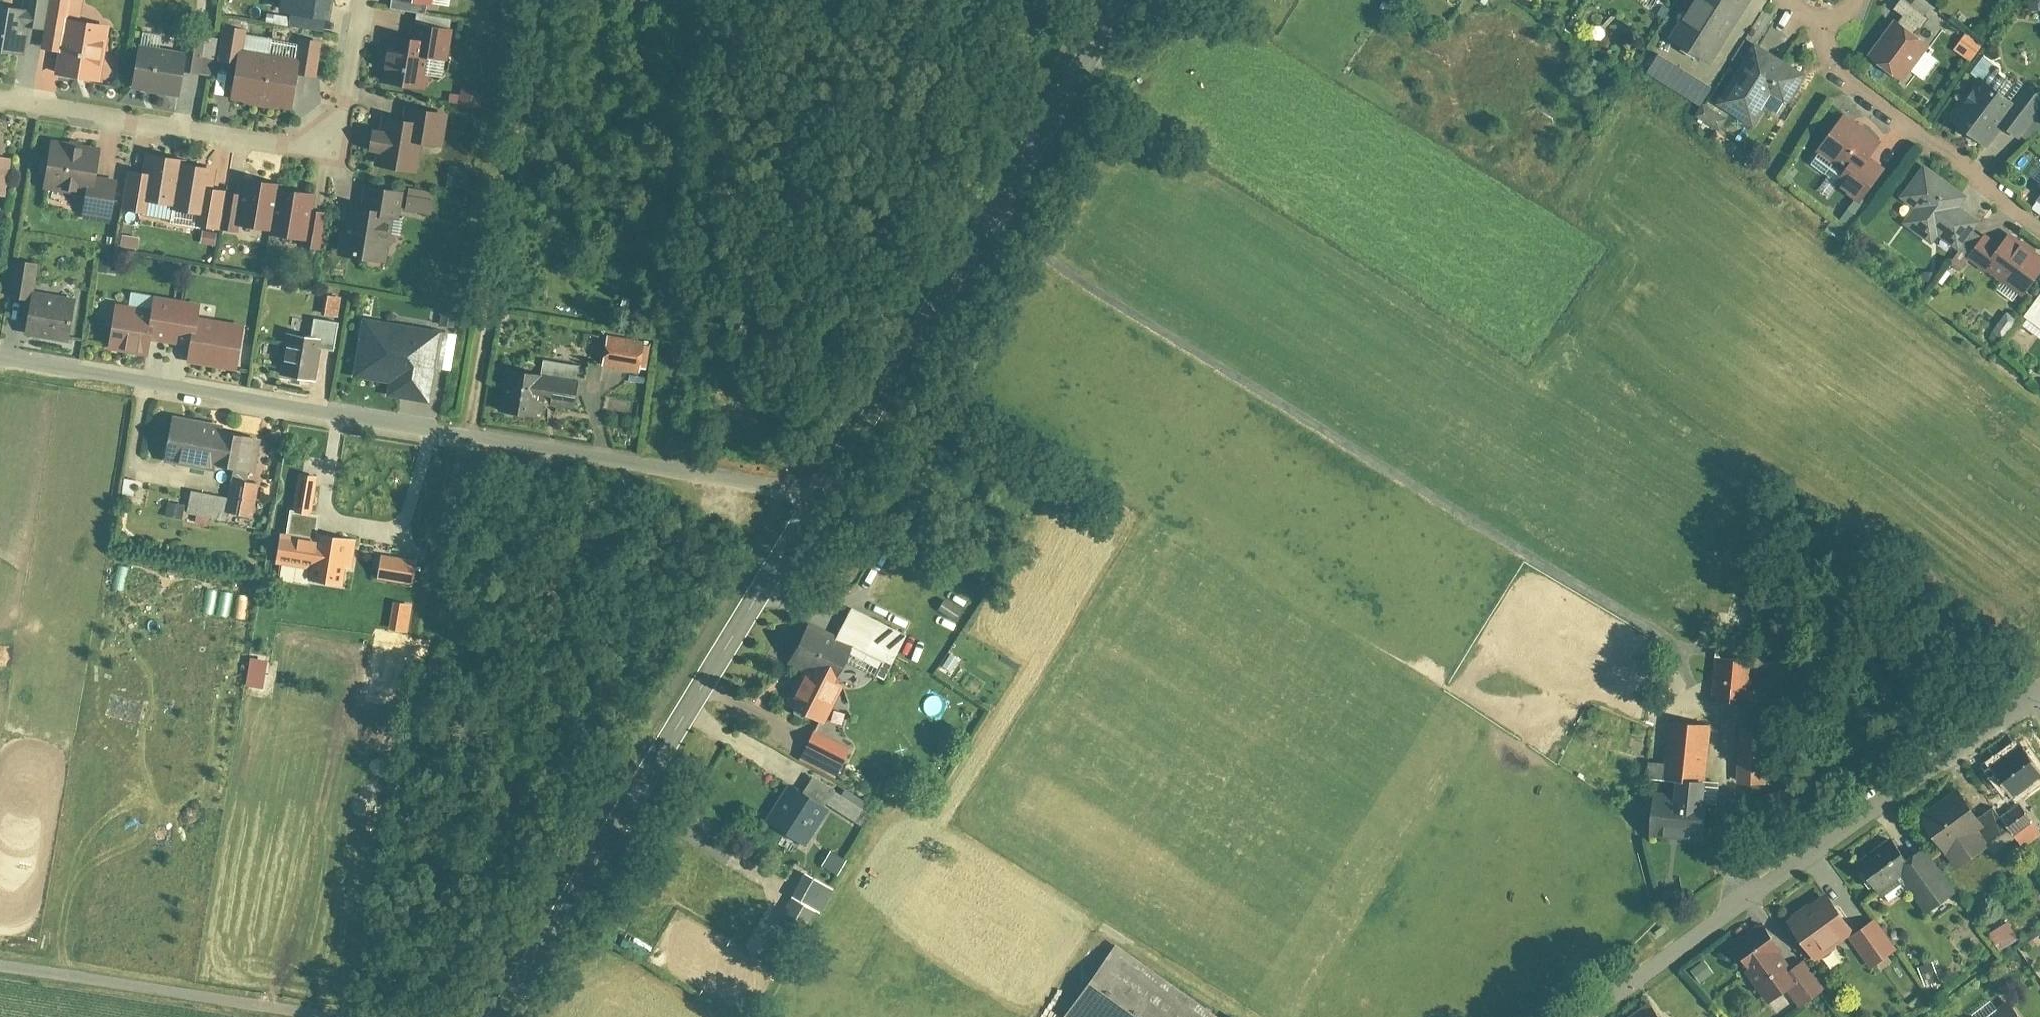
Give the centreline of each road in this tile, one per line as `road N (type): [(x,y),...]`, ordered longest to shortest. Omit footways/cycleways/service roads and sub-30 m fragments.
road 1 (residential): [(0,357),(823,494)]
road 2 (tertiary): [(496,1016),(823,494)]
road 3 (tertiary): [(823,494),(1128,0)]
road 4 (residential): [(2036,686),(1590,1016)]
road 5 (residential): [(0,92),(313,144),(333,135),(346,109),(363,0)]
road 6 (track): [(542,0),(470,434)]
road 7 (residential): [(314,1016),(0,966)]
road 8 (residential): [(1821,44),(1865,91),(2039,223)]

